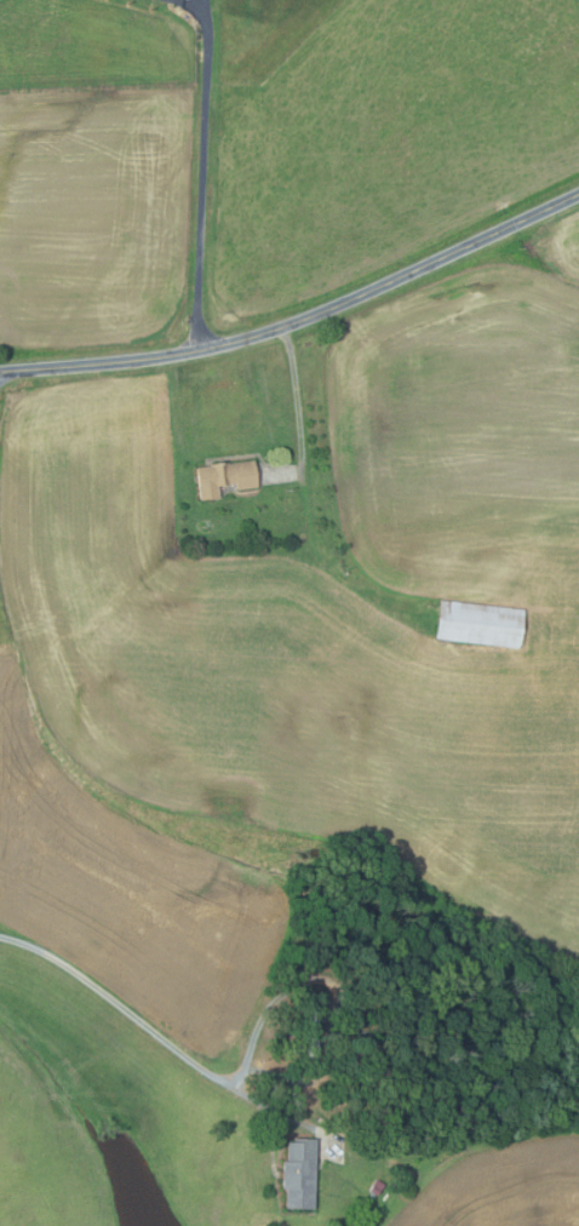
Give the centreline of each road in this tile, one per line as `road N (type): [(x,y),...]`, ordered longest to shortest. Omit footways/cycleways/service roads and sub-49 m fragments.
road 1 (residential): [(0,373),(211,351),(270,334),(578,195)]

